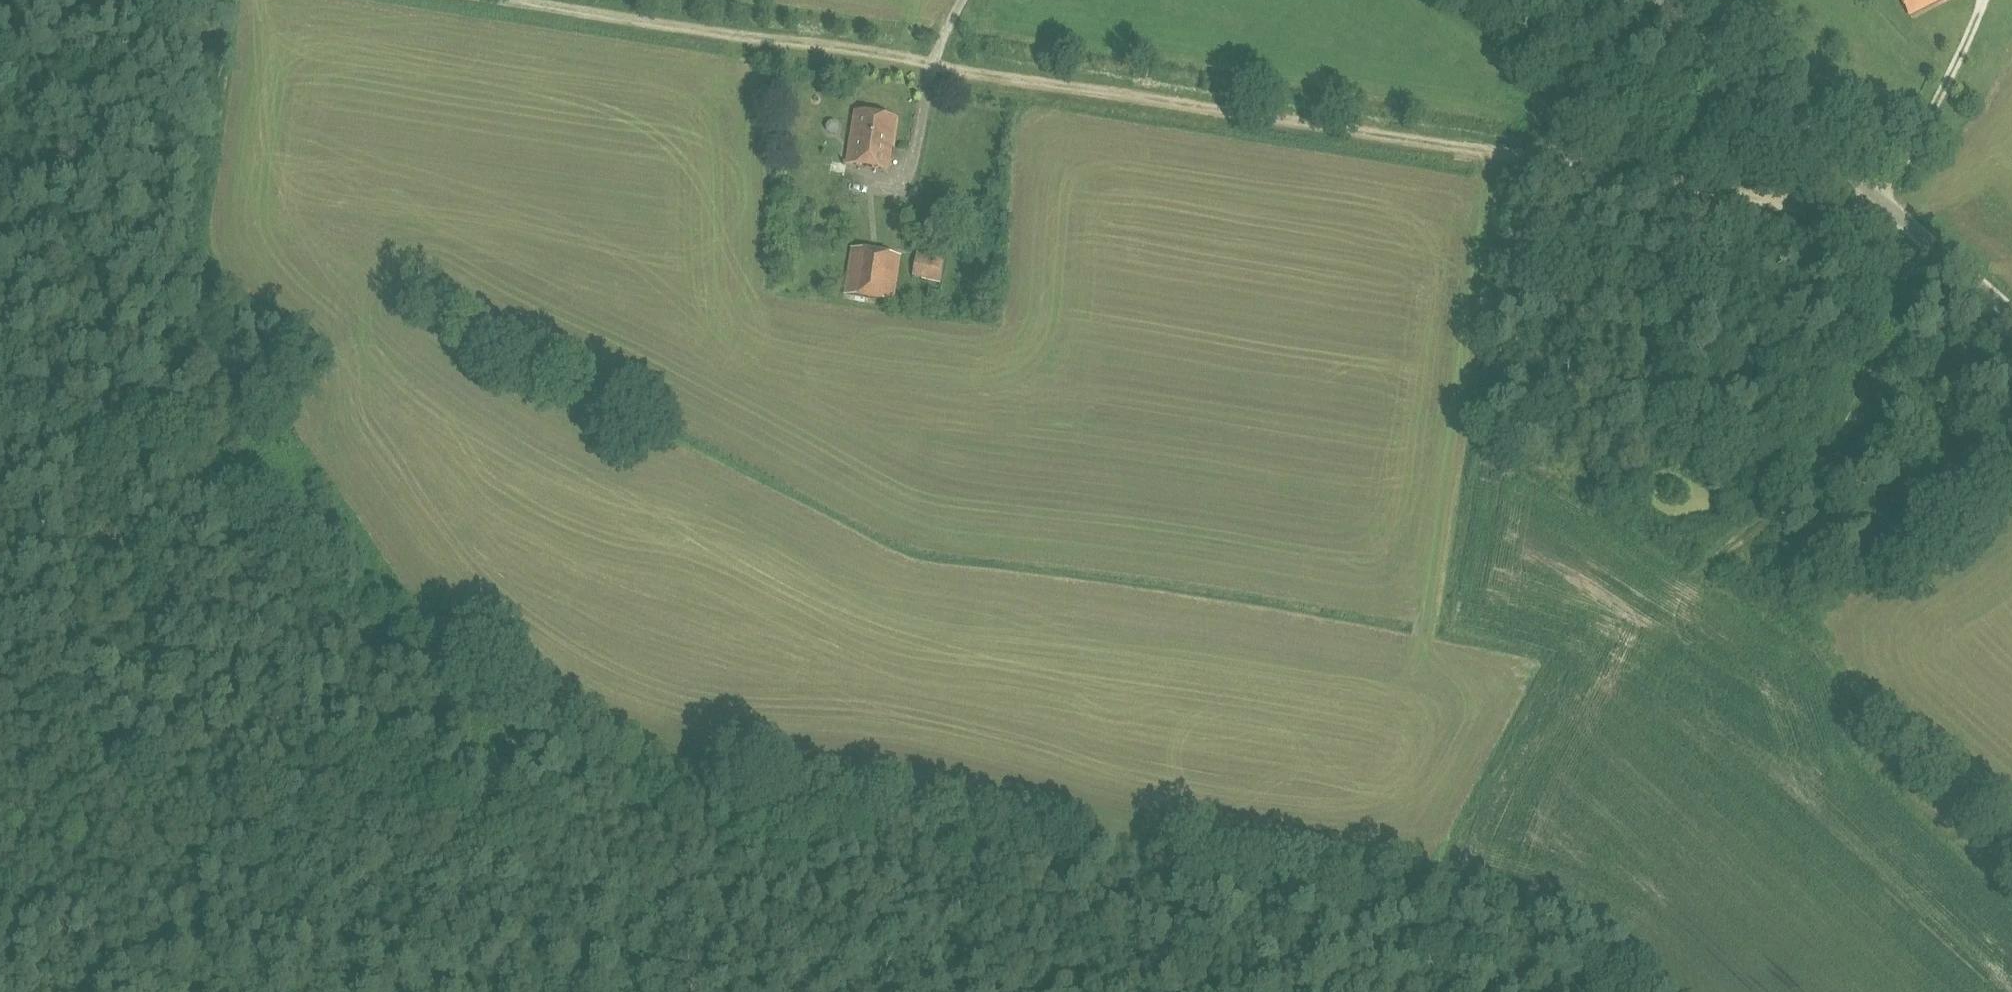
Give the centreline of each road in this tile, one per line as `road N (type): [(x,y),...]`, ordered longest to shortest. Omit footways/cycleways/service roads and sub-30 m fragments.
road 1 (track): [(535,0),(1906,221)]
road 2 (unclassified): [(2011,310),(1653,0)]

